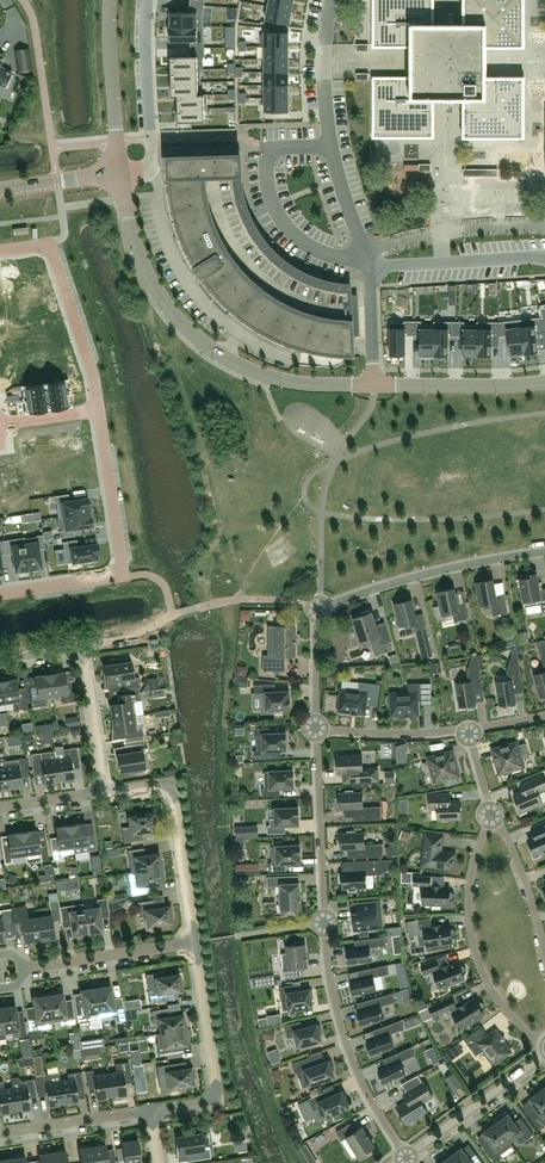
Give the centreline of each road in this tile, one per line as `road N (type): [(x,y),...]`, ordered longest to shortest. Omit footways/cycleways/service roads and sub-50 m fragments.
road 1 (residential): [(406,1156),(369,1096),(333,999),(316,730)]
road 2 (unclassified): [(121,173),(148,276),(190,333),(257,374),(375,386)]
road 3 (residential): [(153,168),(173,255),(215,315),(295,359),(340,354)]
road 4 (residential): [(99,409),(123,575),(0,594)]
road 5 (residential): [(367,254),(336,170),(325,102),(332,0)]
road 6 (residential): [(492,817),(470,896),(475,951),(499,1002),(544,1043)]
road 7 (unclassified): [(319,610),(428,575),(544,553)]
road 8 (residential): [(149,1110),(218,1100),(195,943)]
road 9 (residential): [(195,943),(168,783),(103,793)]
road 10 (residential): [(0,251),(51,251),(99,409)]
road 11 (residential): [(367,254),(465,227),(544,225)]
road 12 (residential): [(367,268),(544,259)]
road 13 (residential): [(121,173),(109,0)]
road 14 (unclassified): [(406,1156),(544,1054)]
road 15 (unclassified): [(375,386),(544,383)]
road 16 (residential): [(149,0),(153,168)]
road 17 (residential): [(29,967),(195,943)]
road 18 (residential): [(316,730),(471,731)]
road 19 (residential): [(0,1133),(149,1110)]
road 20 (residential): [(103,793),(78,647)]
road 21 (residential): [(544,946),(514,848),(492,817)]
road 22 (unclassified): [(0,190),(121,173)]
road 23 (residential): [(316,730),(319,610)]

